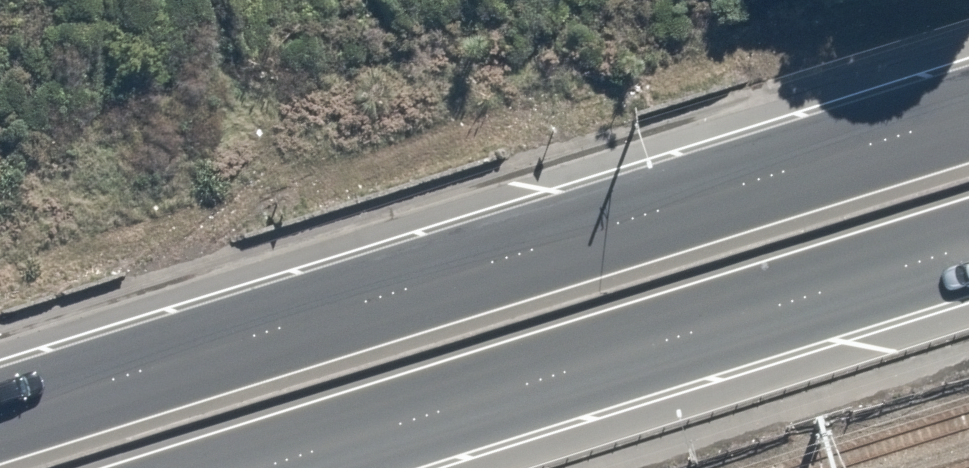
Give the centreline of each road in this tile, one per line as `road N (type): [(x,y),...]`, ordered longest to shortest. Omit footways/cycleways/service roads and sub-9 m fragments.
road 1 (trunk): [(0,428),(968,115)]
road 2 (trunk): [(968,254),(306,467)]

